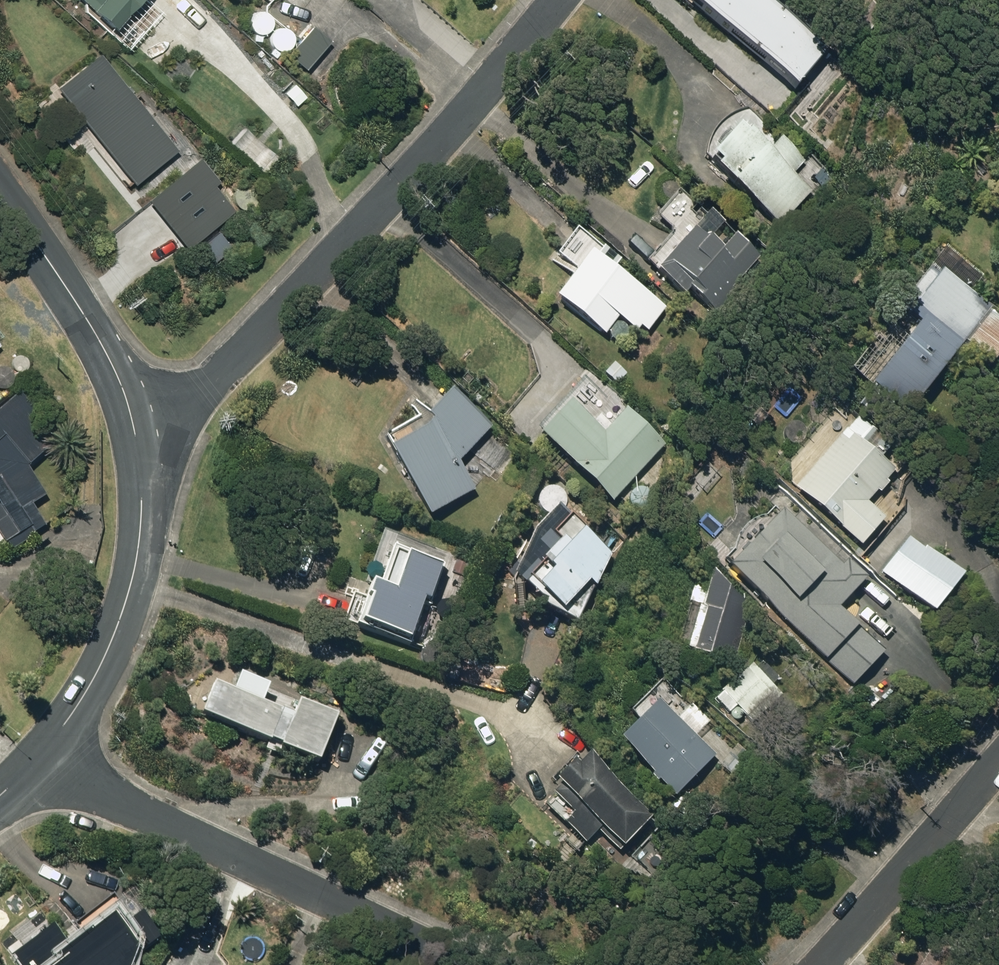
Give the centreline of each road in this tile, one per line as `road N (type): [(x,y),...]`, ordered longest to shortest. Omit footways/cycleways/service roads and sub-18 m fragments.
road 1 (residential): [(557,0),(222,377),(137,444)]
road 2 (residential): [(473,964),(39,764)]
road 3 (residential): [(39,764),(114,641),(138,544),(137,444)]
road 4 (residential): [(137,444),(98,340),(0,194)]
road 5 (residential): [(998,760),(821,964)]

